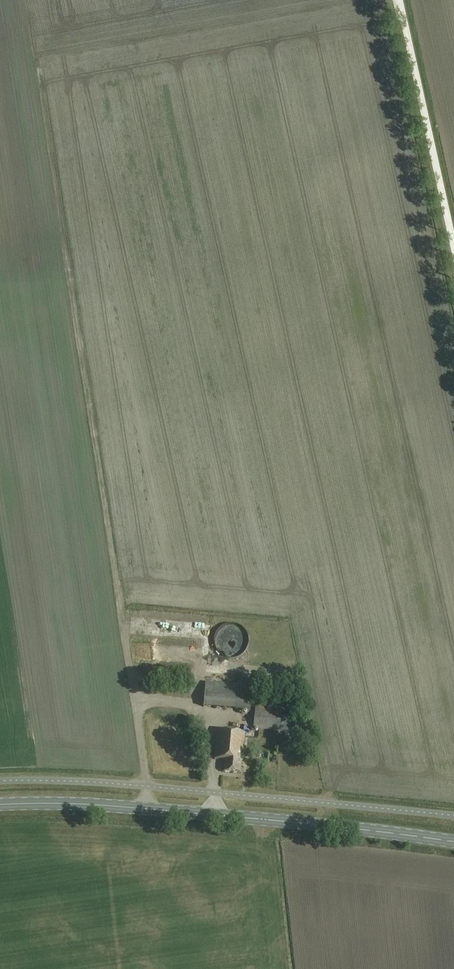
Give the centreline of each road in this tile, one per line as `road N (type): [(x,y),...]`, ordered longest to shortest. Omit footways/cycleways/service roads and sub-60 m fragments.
road 1 (primary): [(0,804),(131,807),(453,843)]
road 2 (unclassified): [(453,248),(399,0)]

